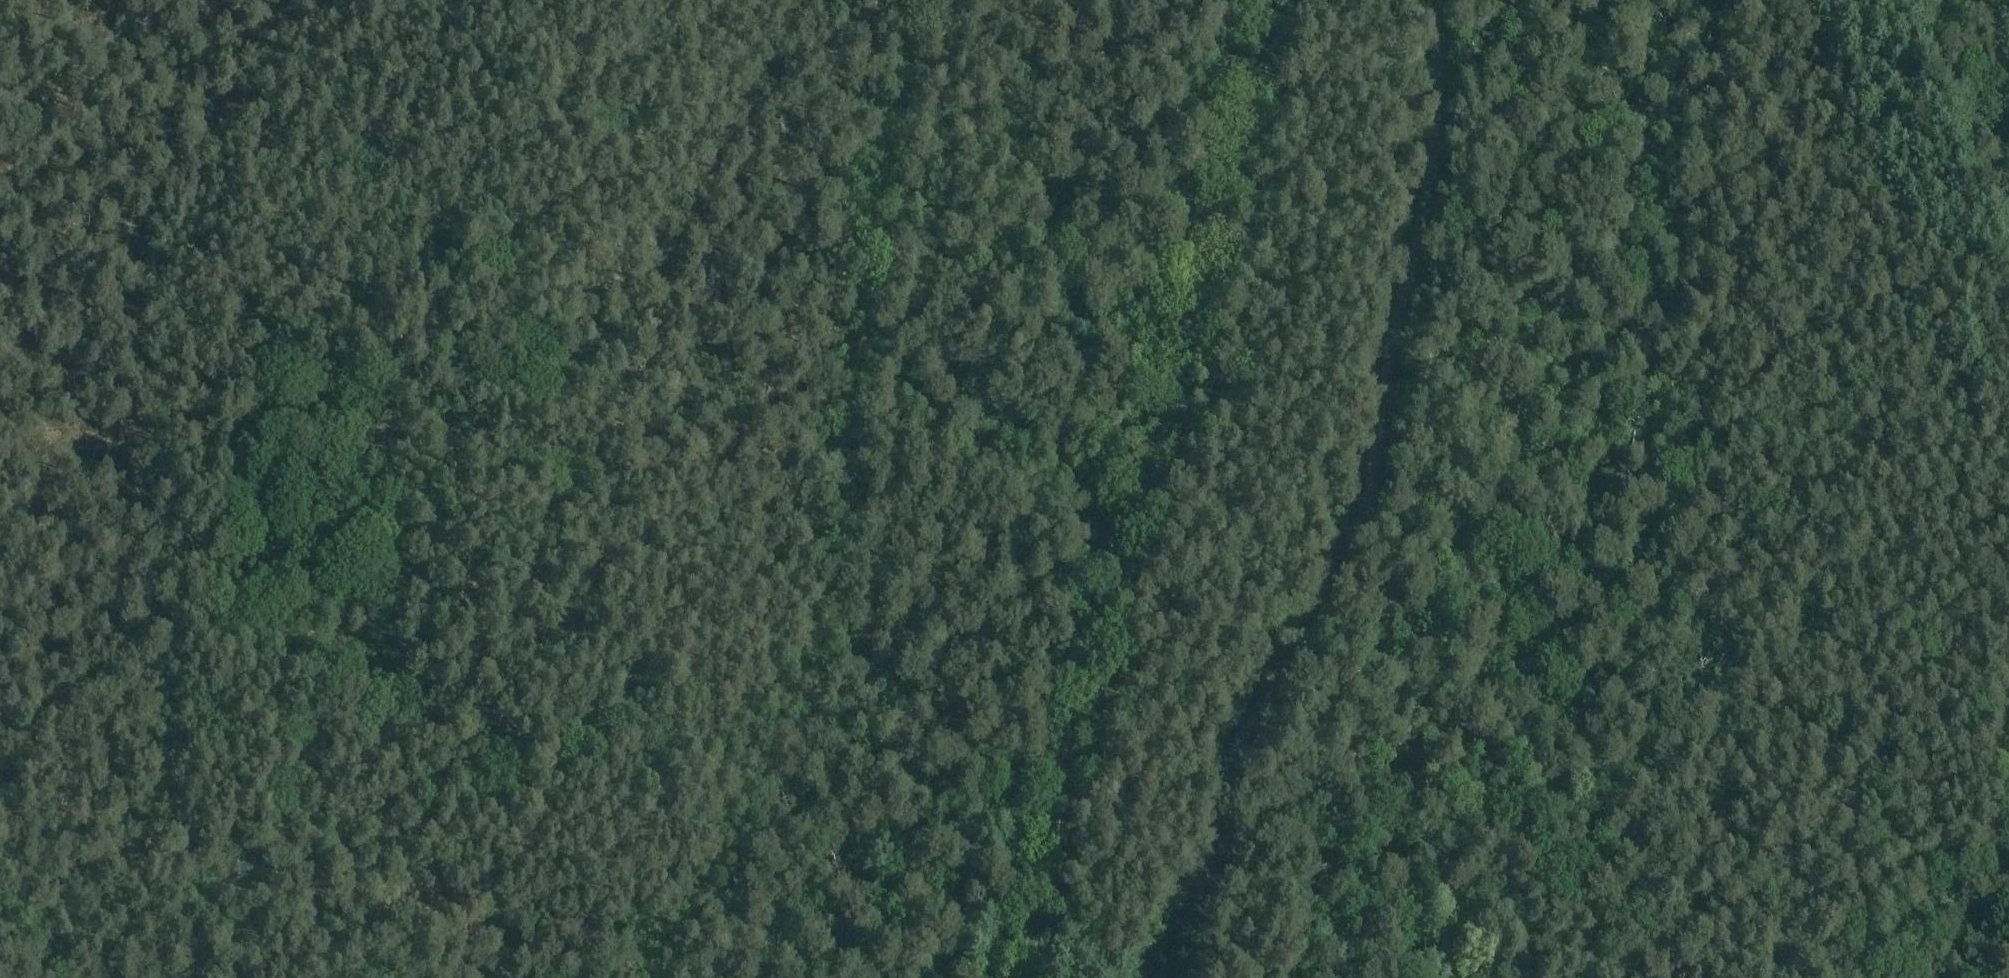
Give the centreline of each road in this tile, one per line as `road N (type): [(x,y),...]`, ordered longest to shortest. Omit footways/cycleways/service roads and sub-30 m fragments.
road 1 (tertiary): [(1022,977),(1042,842),(1275,0)]
road 2 (track): [(1887,977),(1942,910),(2008,850)]

